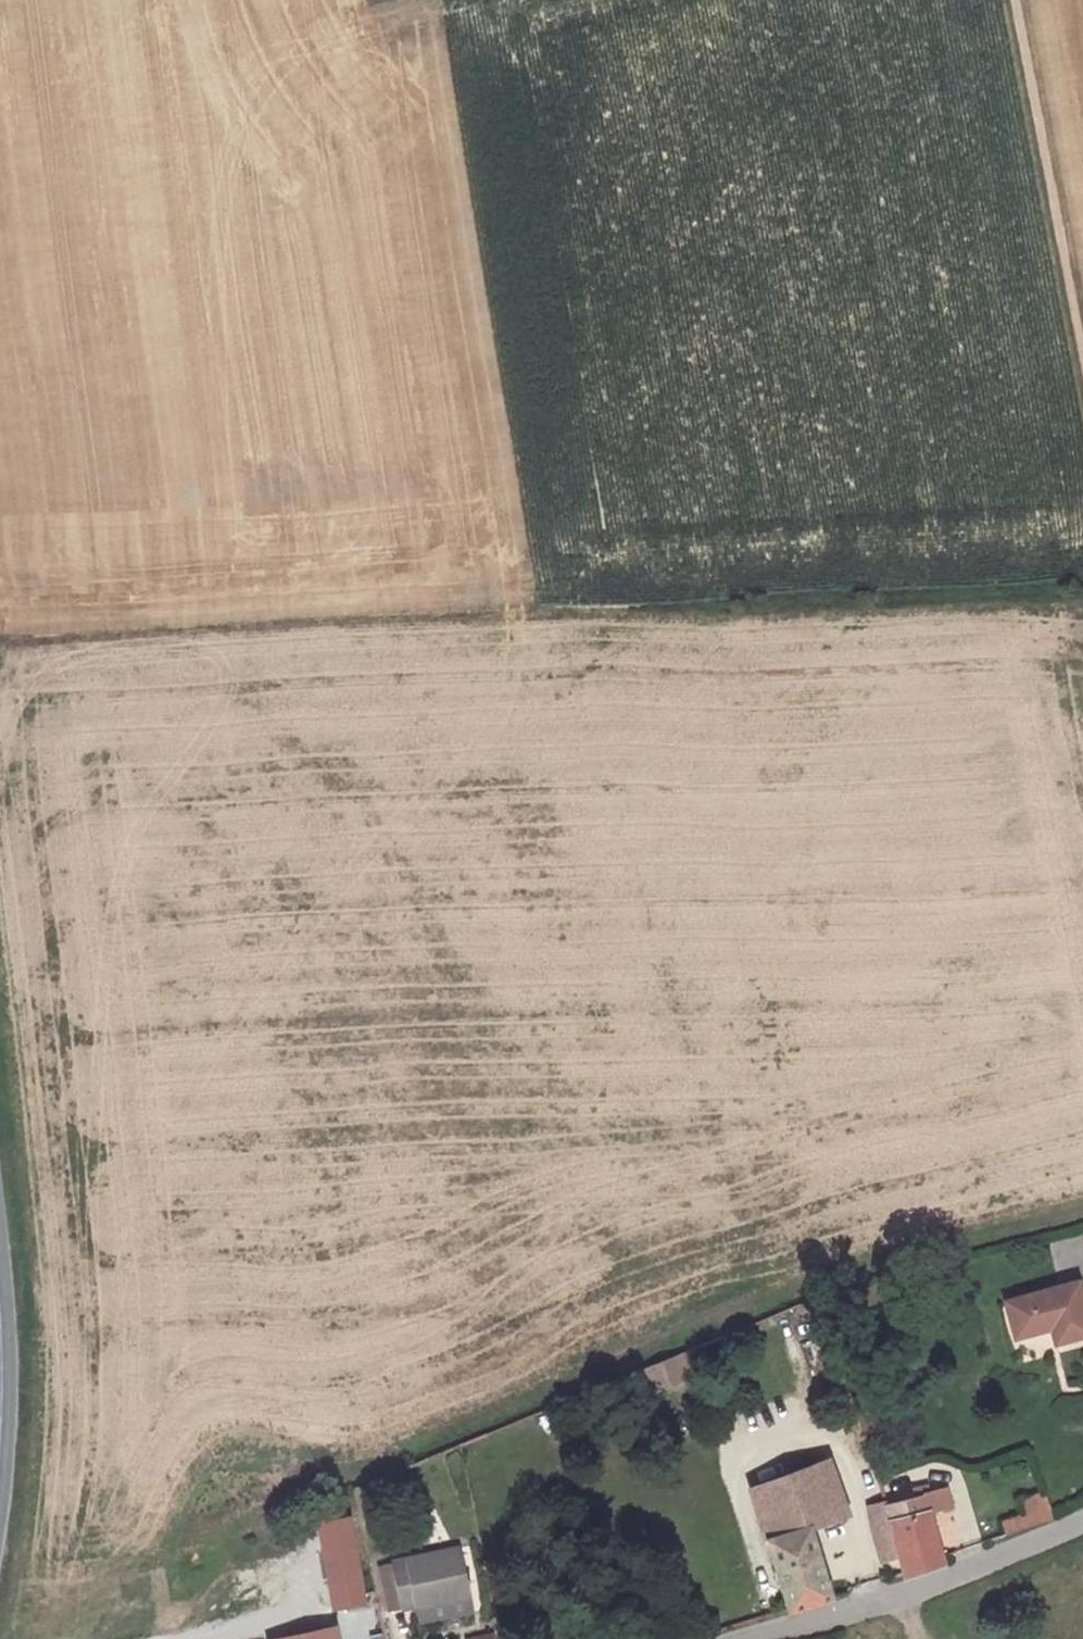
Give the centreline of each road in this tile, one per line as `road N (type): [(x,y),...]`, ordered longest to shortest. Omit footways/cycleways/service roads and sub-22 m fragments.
road 1 (unclassified): [(1082,1522),(908,1593),(751,1638)]

